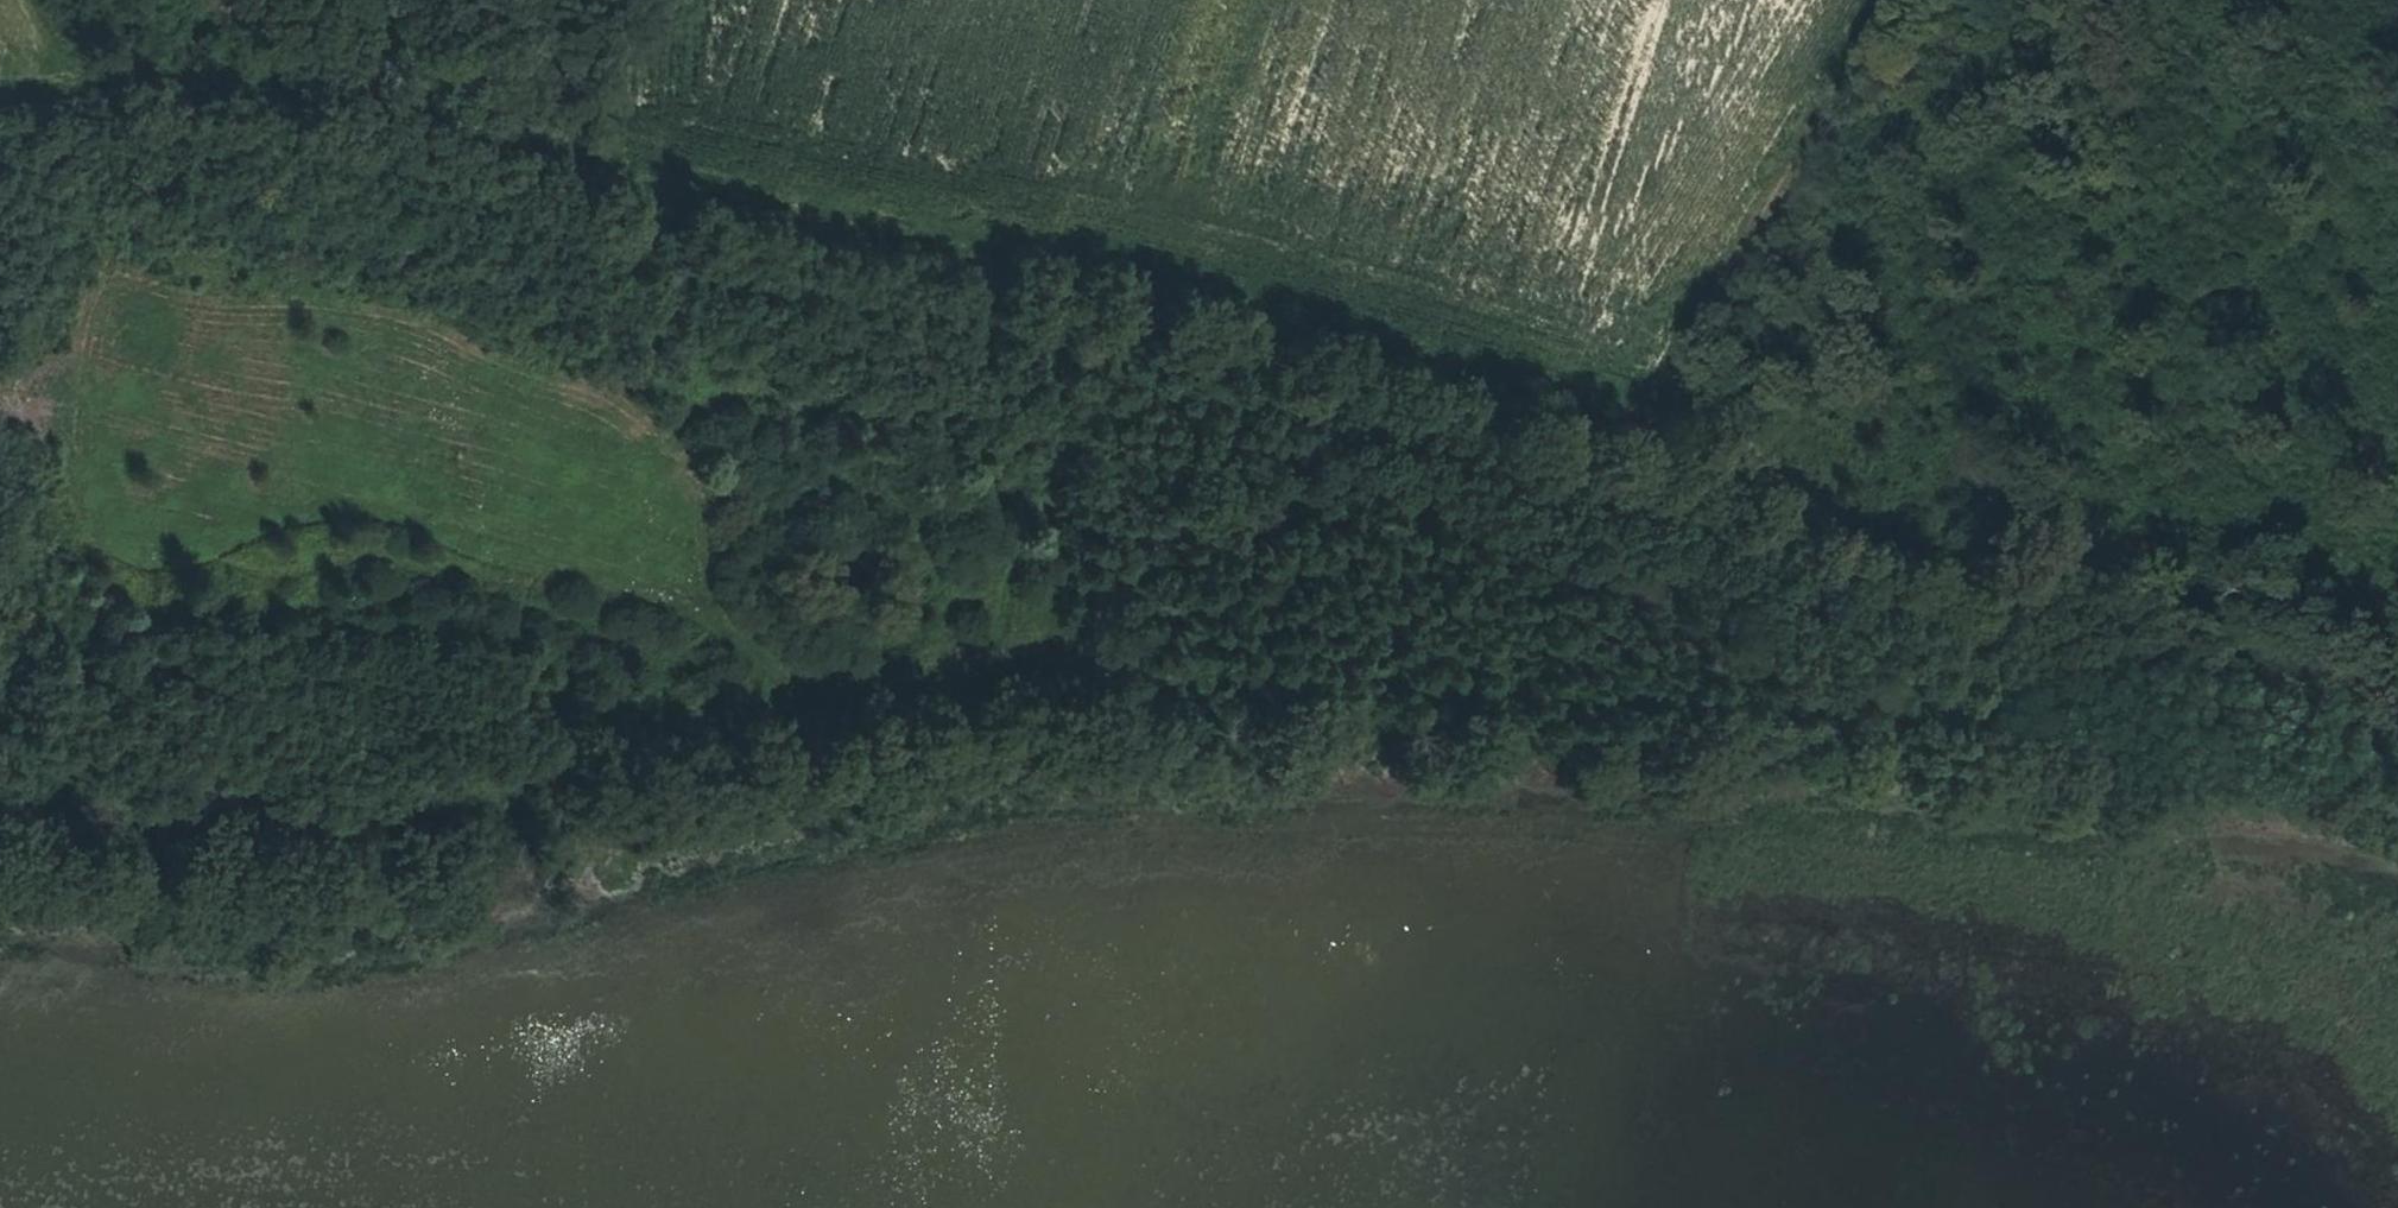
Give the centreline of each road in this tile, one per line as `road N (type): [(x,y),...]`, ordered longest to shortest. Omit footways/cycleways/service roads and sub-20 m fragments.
road 1 (track): [(1888,0),(1791,178),(1691,313),(1713,411),(1842,521),(2168,631),(2397,722)]

